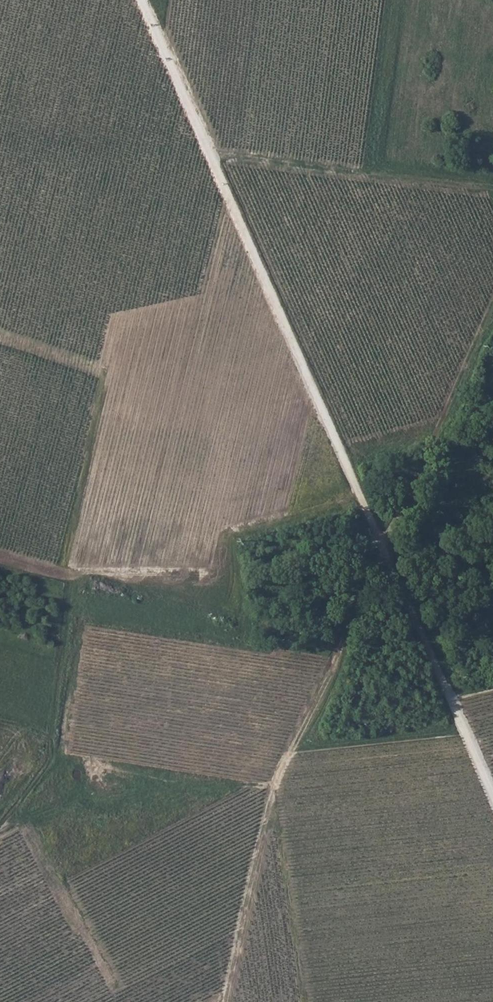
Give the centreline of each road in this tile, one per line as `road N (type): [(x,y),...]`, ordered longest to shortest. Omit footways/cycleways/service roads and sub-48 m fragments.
road 1 (track): [(492,795),(143,0)]
road 2 (track): [(0,828),(53,753),(109,326),(269,291)]
road 3 (track): [(224,1001),(268,801),(334,653),(370,518)]
road 4 (track): [(213,157),(485,196),(492,213)]
road 5 (track): [(492,305),(440,424),(339,447)]
road 6 (track): [(17,807),(114,988)]
road 7 (track): [(268,801),(301,1001)]

